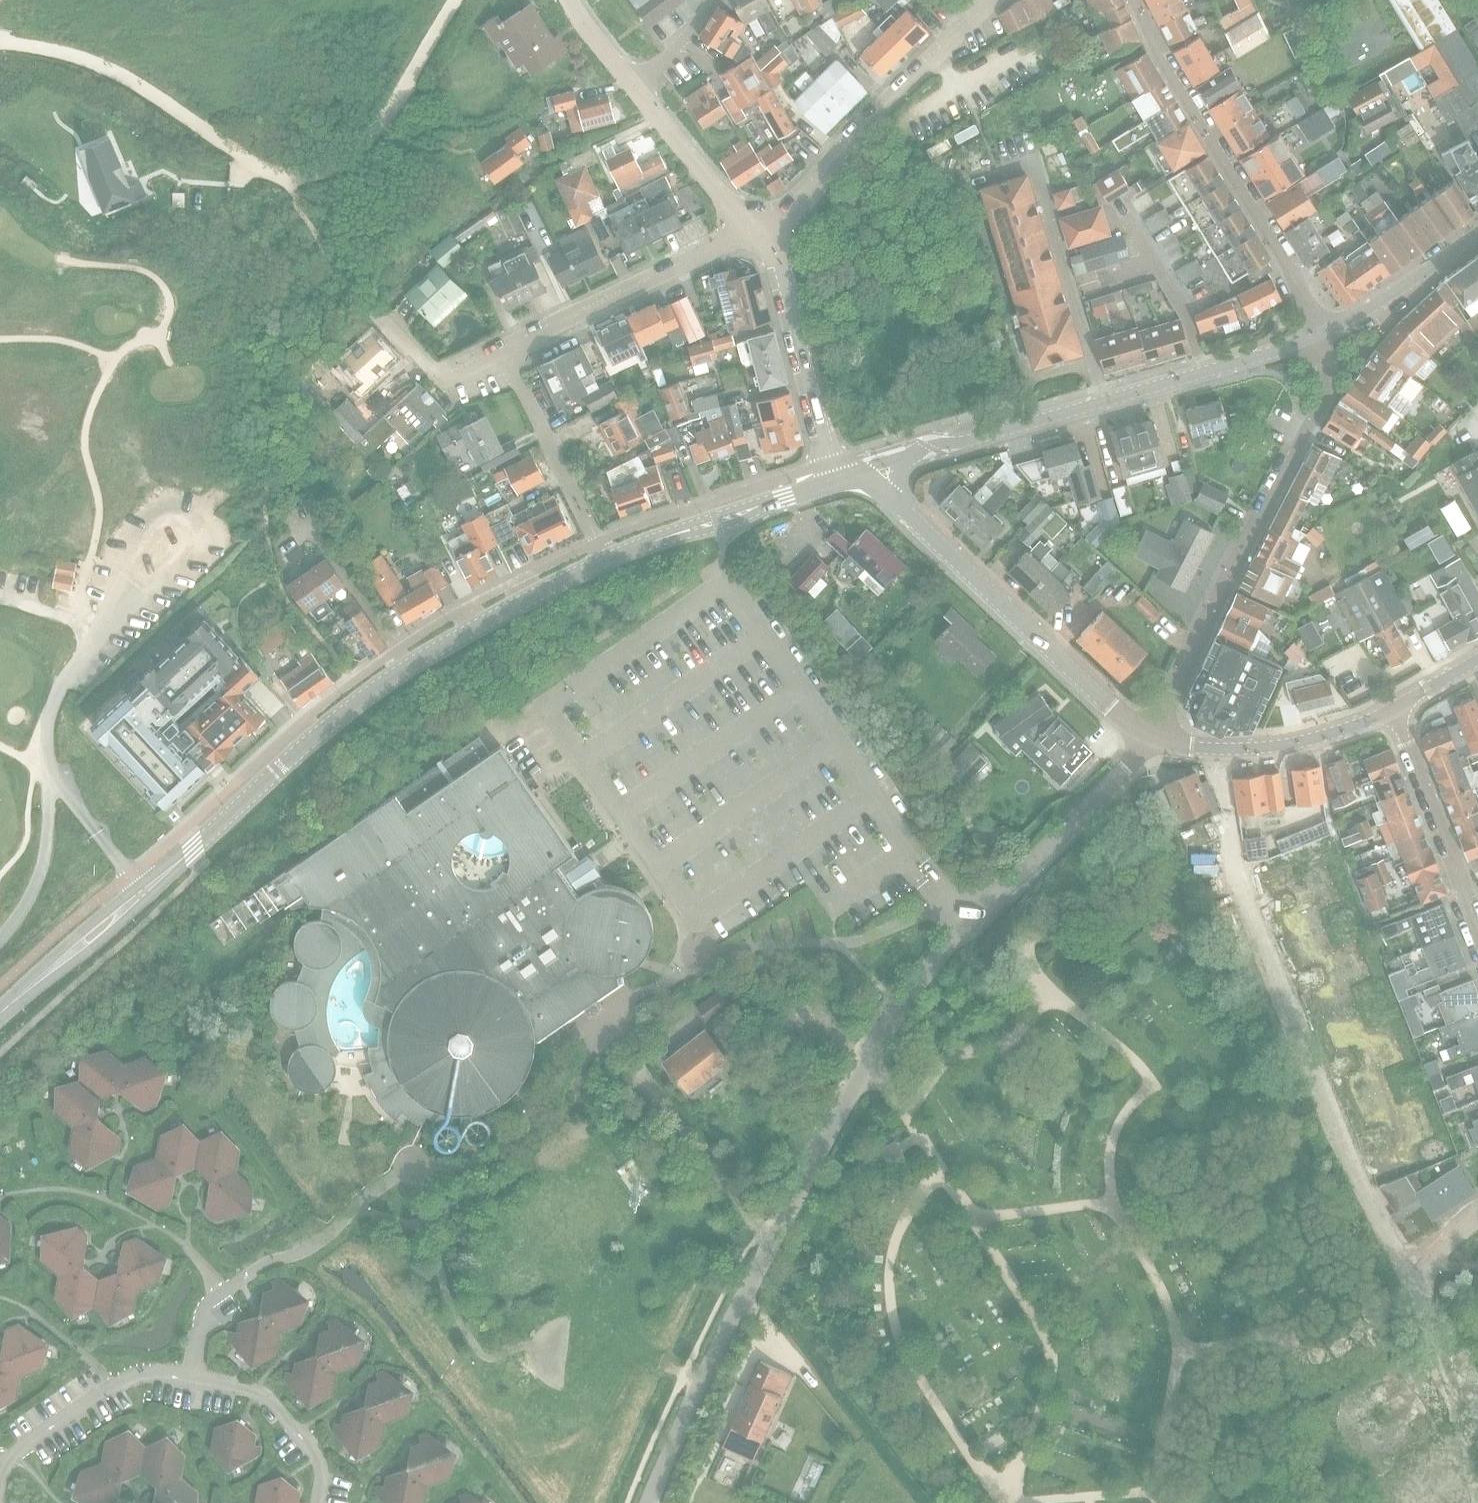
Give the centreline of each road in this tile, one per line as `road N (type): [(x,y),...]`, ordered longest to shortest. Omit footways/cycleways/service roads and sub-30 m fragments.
road 1 (residential): [(644,1502),(700,1369),(899,1004),(1146,734)]
road 2 (secondary): [(0,1013),(406,665),(605,558)]
road 3 (residential): [(1477,1216),(1415,1283),(1292,1038),(1227,847),(1217,748)]
road 4 (track): [(455,0),(376,130),(347,159),(289,177),(264,172),(179,107),(92,60),(0,38)]
road 5 (residential): [(1146,734),(1325,393),(1317,334)]
road 6 (secondary): [(1317,334),(900,457)]
road 7 (residential): [(1317,334),(1296,280),(1137,0)]
road 8 (secondary): [(885,493),(1146,734)]
road 9 (residential): [(991,0),(791,207),(756,229)]
road 10 (unclassified): [(505,354),(756,229)]
road 11 (residential): [(756,229),(777,258),(834,478)]
road 12 (secondary): [(605,558),(834,478)]
road 13 (residential): [(605,558),(505,354)]
road 14 (residential): [(1477,924),(1393,714)]
road 15 (secondary): [(1477,233),(1388,296),(1317,334)]
road 16 (residential): [(635,84),(756,229)]
road 17 (secondary): [(1217,748),(1290,742),(1393,714)]
road 18 (unclassified): [(505,354),(440,374),(376,314)]

